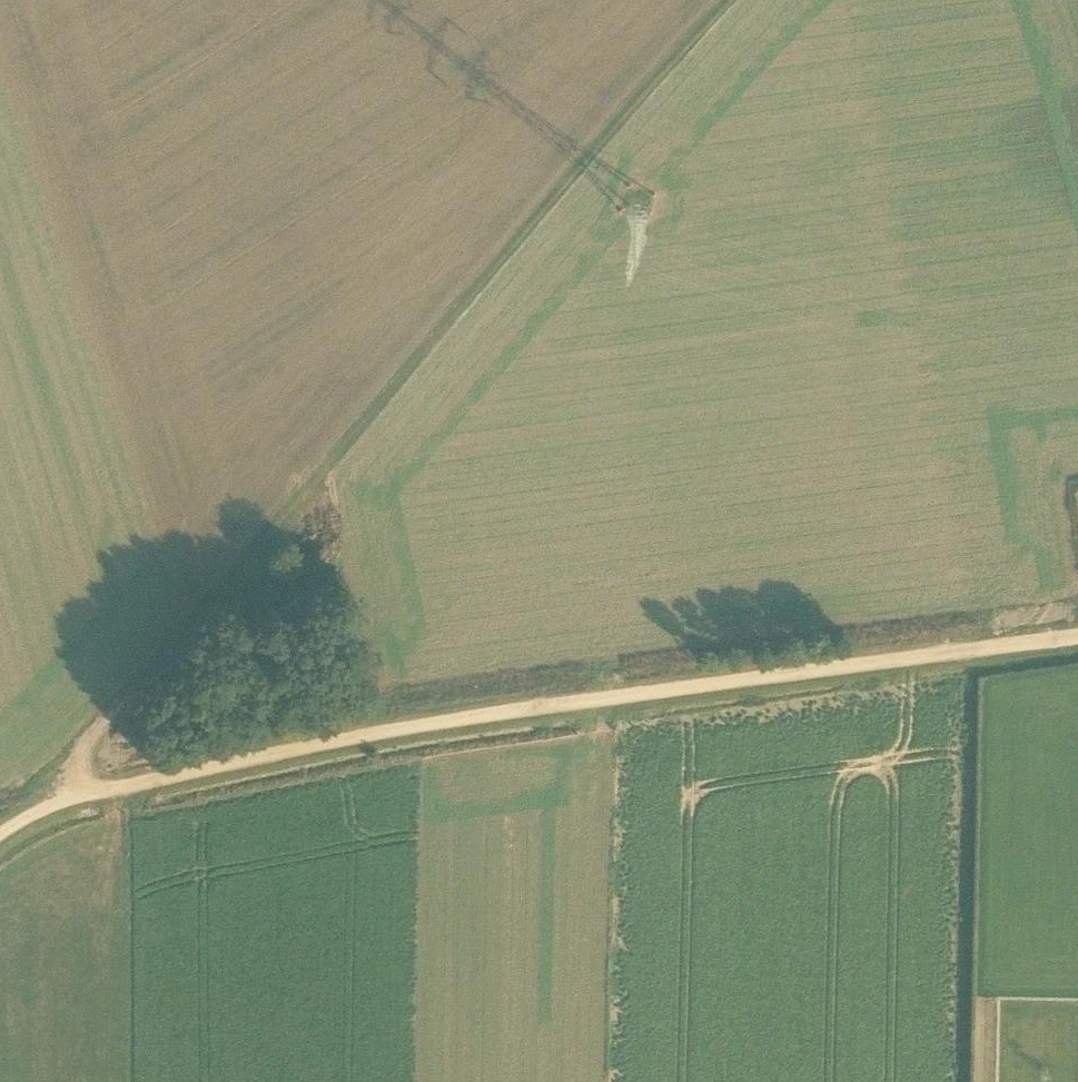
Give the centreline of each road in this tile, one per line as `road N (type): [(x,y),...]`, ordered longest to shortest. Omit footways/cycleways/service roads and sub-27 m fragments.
road 1 (track): [(1077,638),(430,731),(56,800),(0,837)]
road 2 (track): [(56,800),(633,105),(740,0)]

